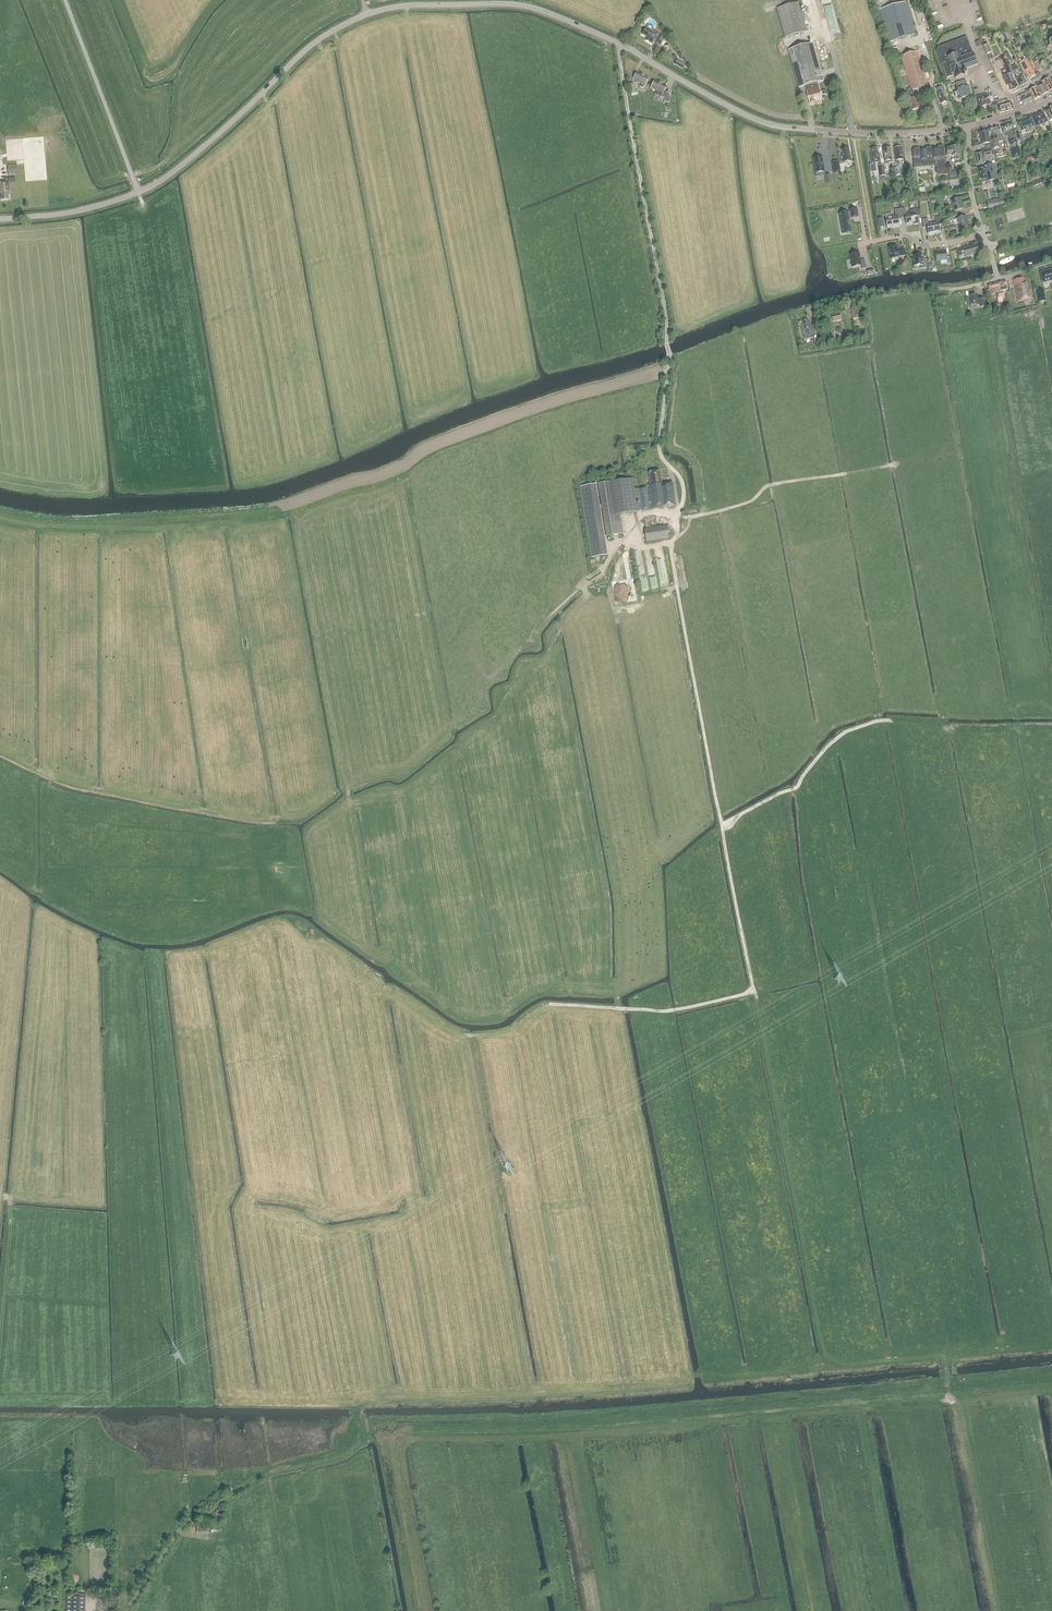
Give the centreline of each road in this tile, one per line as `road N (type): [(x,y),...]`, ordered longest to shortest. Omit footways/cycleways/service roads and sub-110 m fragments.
road 1 (secondary): [(0,220),(138,194),(199,150),(311,45),(367,14),(422,4),(519,6),(620,44)]
road 2 (unclassified): [(660,445),(670,359),(620,44)]
road 3 (track): [(130,1610),(188,1522),(273,1474),(348,1452),(360,1441),(358,1414)]
road 4 (secondary): [(620,44),(756,119),(820,130)]
road 5 (track): [(813,309),(998,279)]
road 6 (secondary): [(969,126),(820,130)]
road 7 (residential): [(861,244),(906,236),(932,245),(983,233)]

